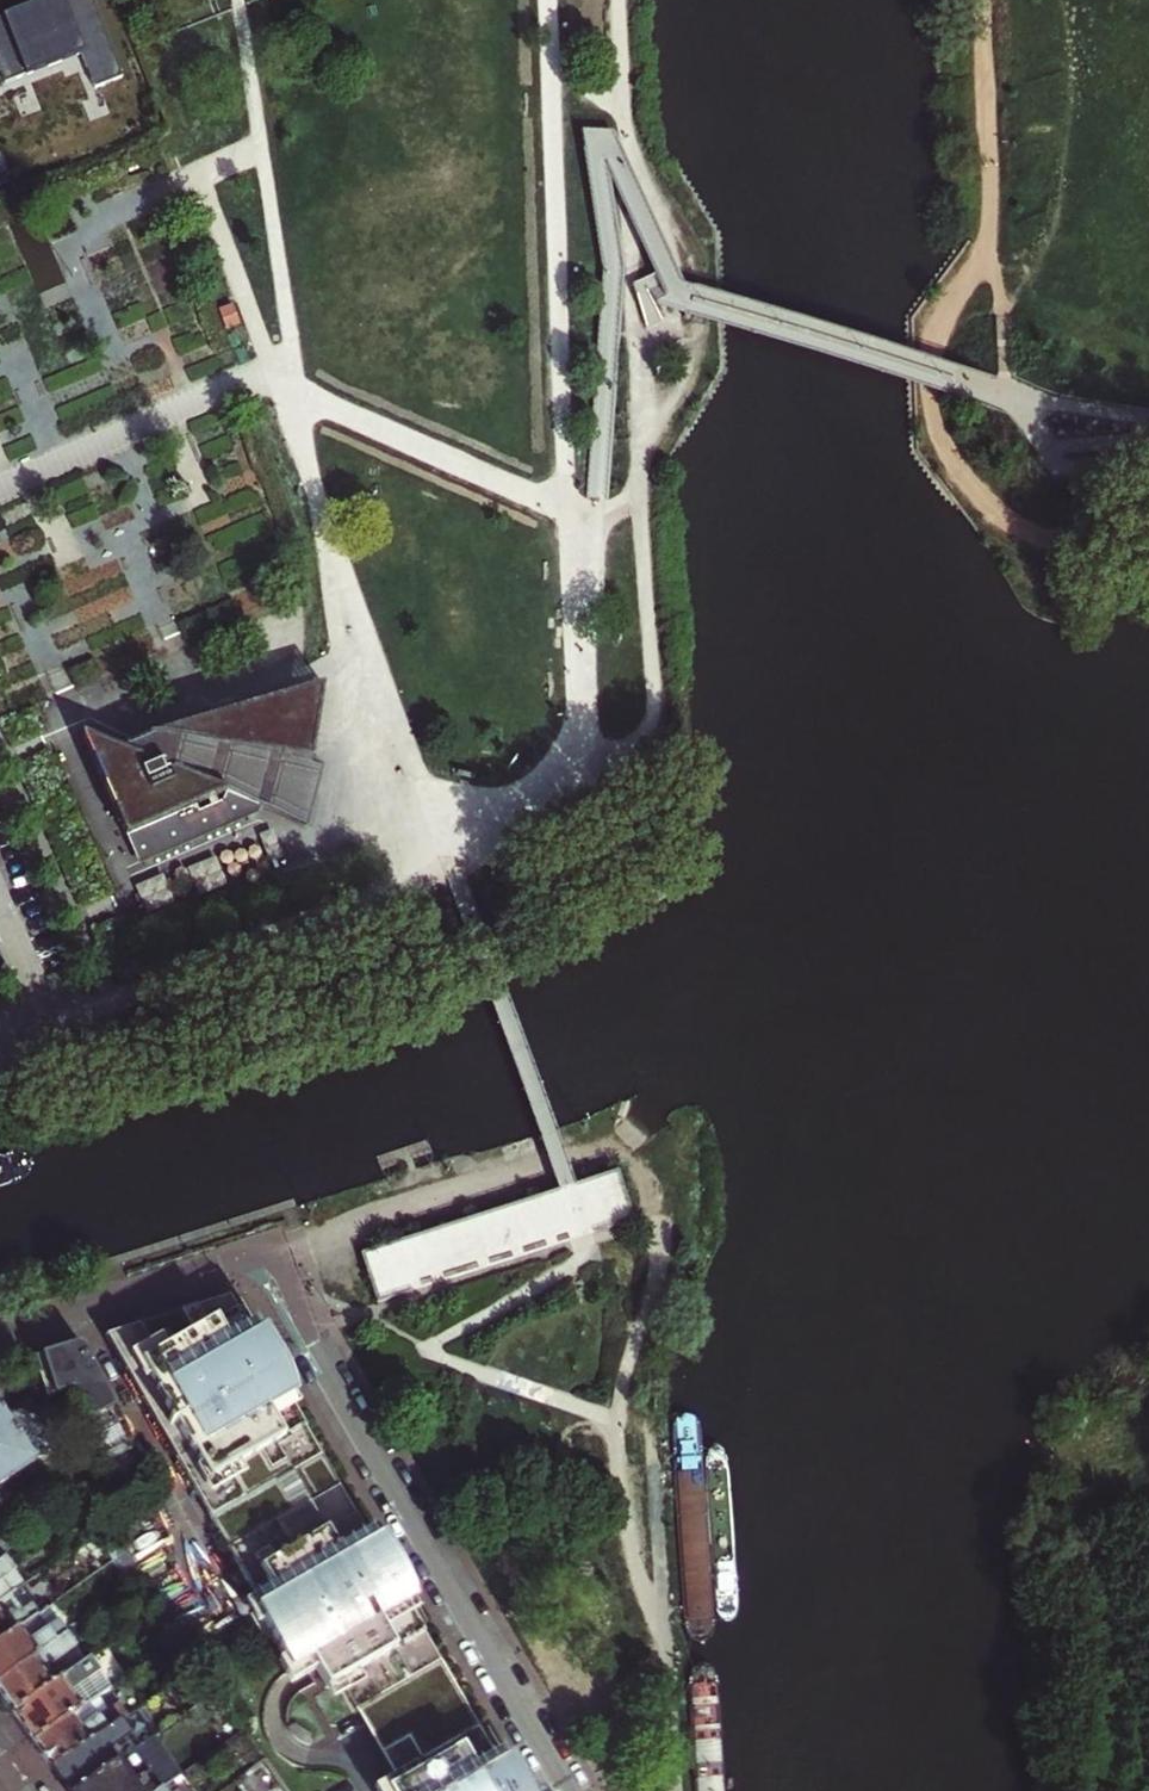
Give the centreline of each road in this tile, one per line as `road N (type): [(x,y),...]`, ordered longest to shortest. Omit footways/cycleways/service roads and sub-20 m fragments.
road 1 (residential): [(574,1790),(264,1250)]
road 2 (residential): [(264,1250),(0,1341)]

